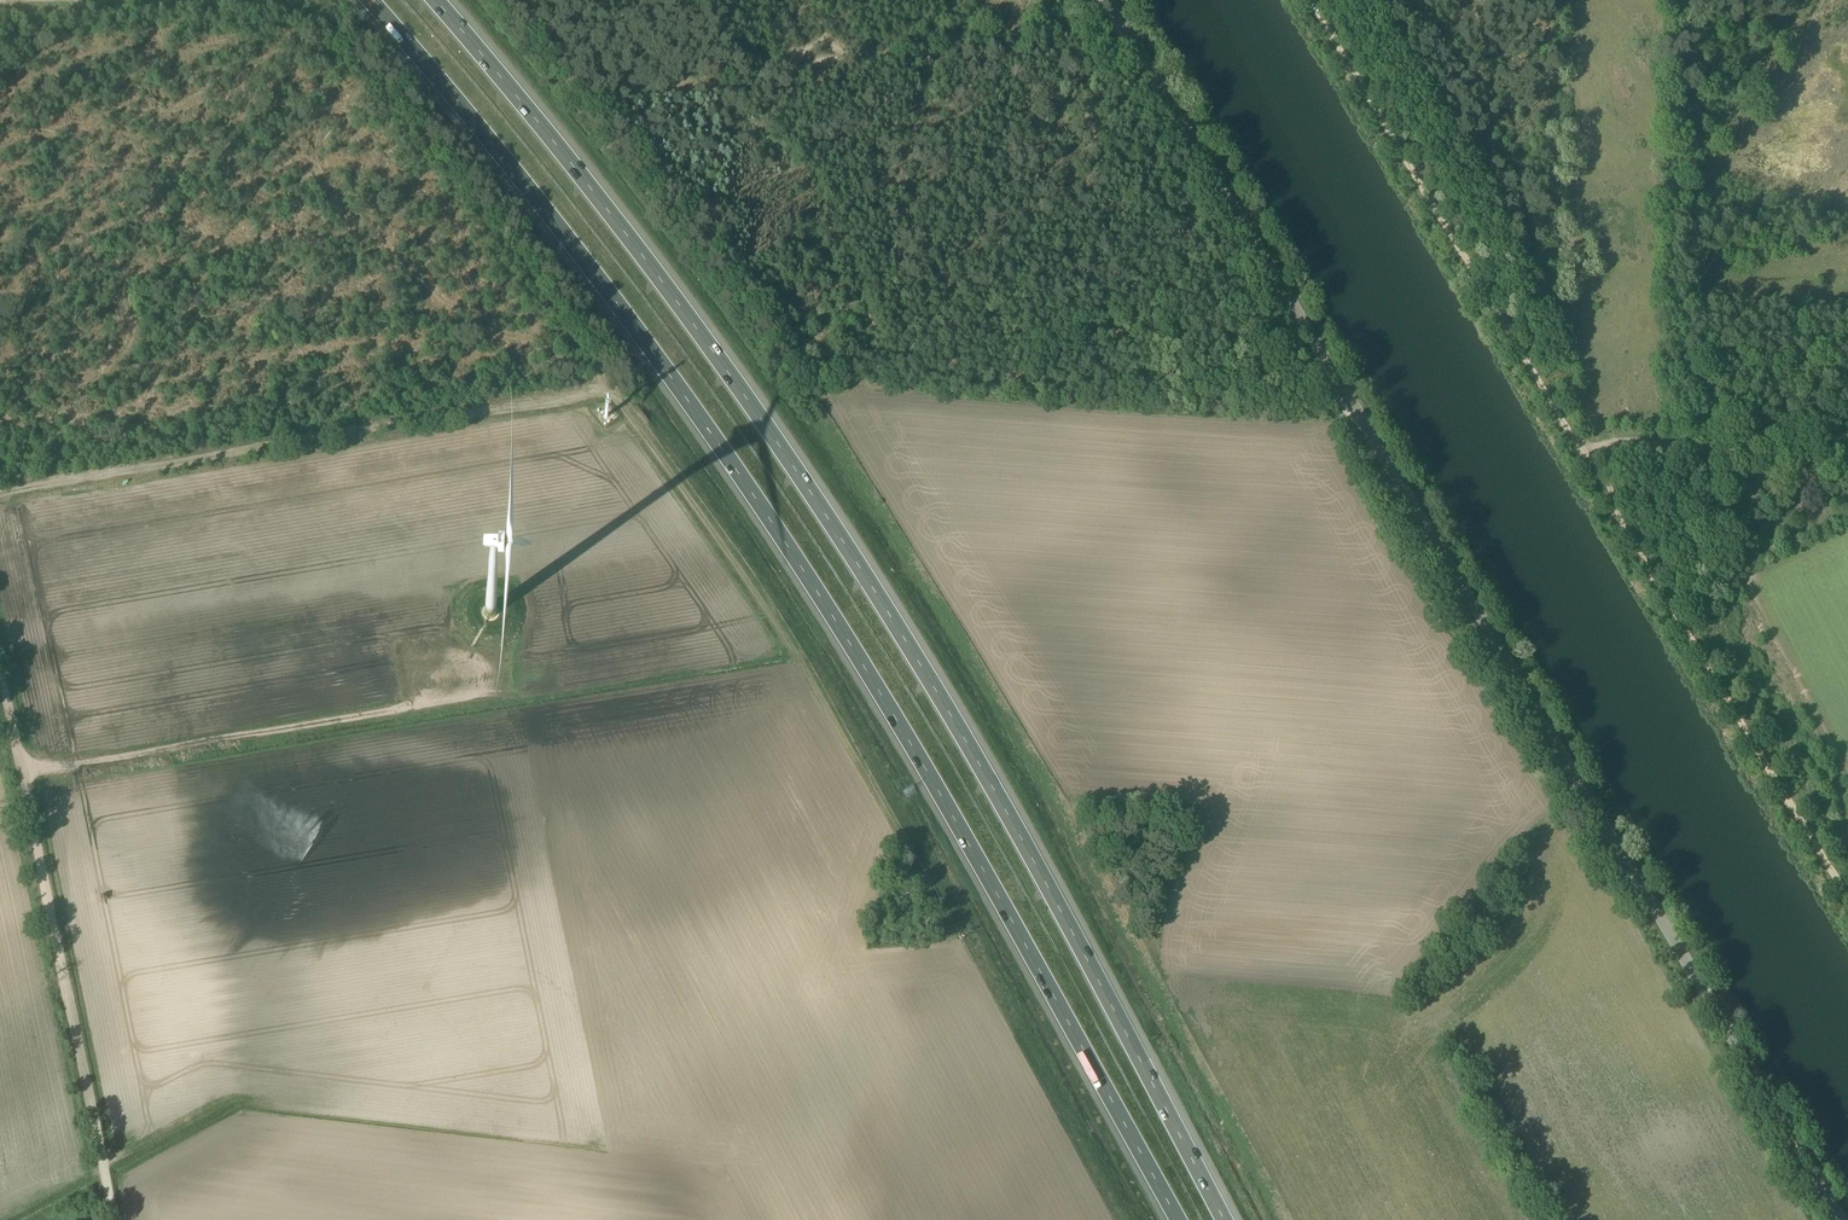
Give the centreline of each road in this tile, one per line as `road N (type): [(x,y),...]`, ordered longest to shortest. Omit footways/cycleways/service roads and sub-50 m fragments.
road 1 (motorway): [(368,0),(551,221),(773,526),(943,799),(1176,1219)]
road 2 (motorway): [(1228,1219),(971,752),(814,499),(587,186),(434,0)]
road 3 (unclassified): [(1844,1219),(1105,0)]
road 4 (track): [(518,267),(800,659),(950,932)]
road 5 (track): [(0,498),(606,388)]
road 6 (track): [(1581,452),(1311,0)]
road 7 (track): [(1847,899),(1581,452)]
road 8 (track): [(0,672),(65,987)]
road 9 (track): [(1581,452),(1847,453)]
road 10 (track): [(115,1219),(65,987)]
road 11 (track): [(827,62),(1004,33)]

